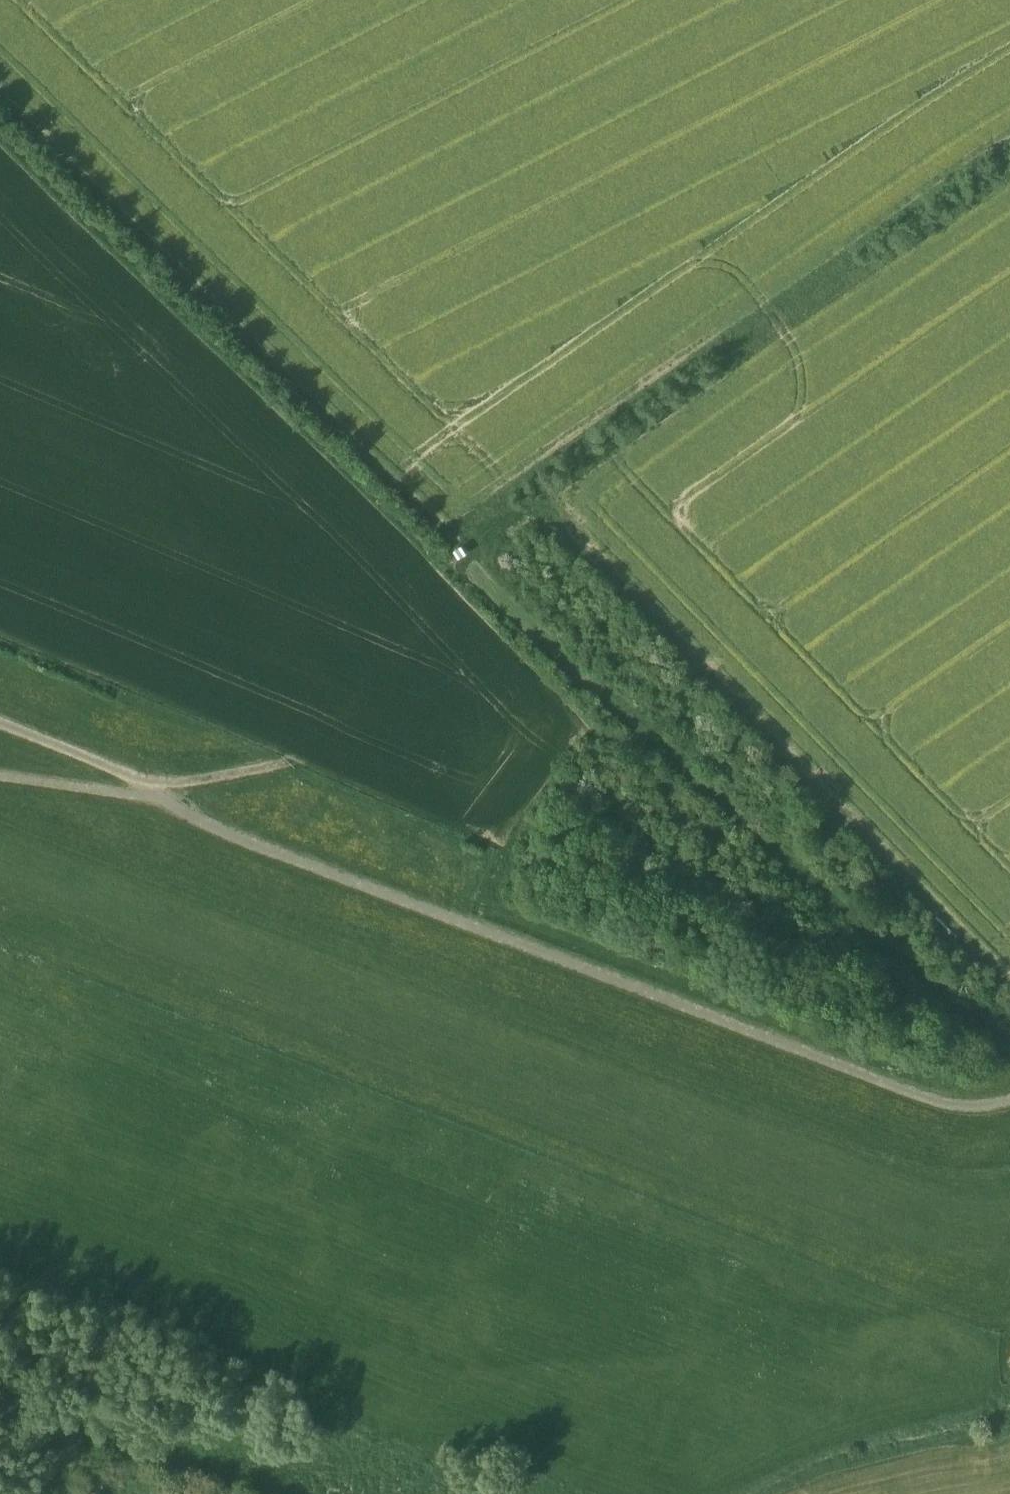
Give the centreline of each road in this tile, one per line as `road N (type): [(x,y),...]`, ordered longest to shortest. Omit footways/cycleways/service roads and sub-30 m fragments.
road 1 (track): [(0,723),(220,829),(899,1092),(980,1108),(1009,1101)]
road 2 (track): [(0,775),(125,793),(289,763)]

